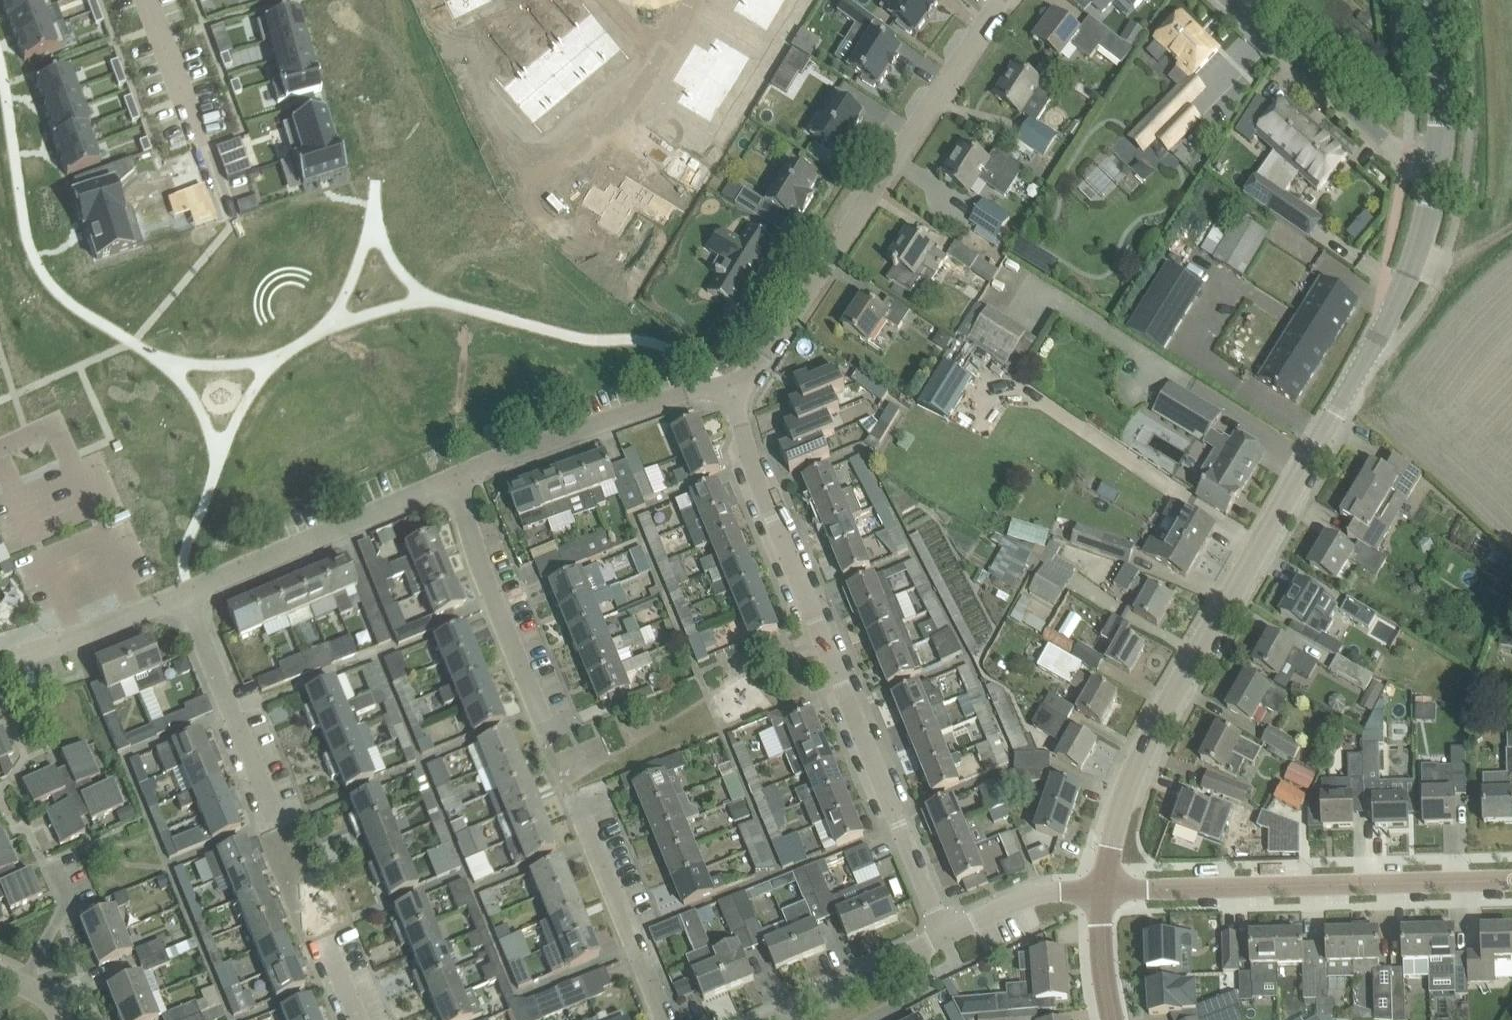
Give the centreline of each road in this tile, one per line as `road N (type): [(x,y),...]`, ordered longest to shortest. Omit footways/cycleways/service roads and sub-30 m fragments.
road 1 (tertiary): [(1105,891),(1123,799),(1147,741),(1411,275),(1436,165)]
road 2 (residential): [(943,934),(773,518),(741,431),(737,394)]
road 3 (residential): [(737,394),(1000,0)]
road 4 (residential): [(1105,891),(1511,879)]
road 5 (residential): [(456,477),(687,390),(717,385),(737,394)]
road 6 (residential): [(184,593),(456,477)]
road 7 (residential): [(551,736),(477,560),(456,477)]
road 8 (unclassified): [(1436,165),(1409,160),(1229,0)]
road 9 (residential): [(277,822),(184,593)]
road 10 (residential): [(664,1019),(573,796)]
road 11 (residential): [(568,160),(620,117),(691,0)]
road 12 (residential): [(0,657),(184,593)]
road 13 (residential): [(943,934),(1037,893),(1105,891)]
road 14 (tertiary): [(1436,165),(1434,0)]
road 15 (residential): [(764,1019),(909,951)]
road 16 (residential): [(27,985),(67,908),(51,865)]
road 17 (tertiary): [(1110,1019),(1105,891)]

